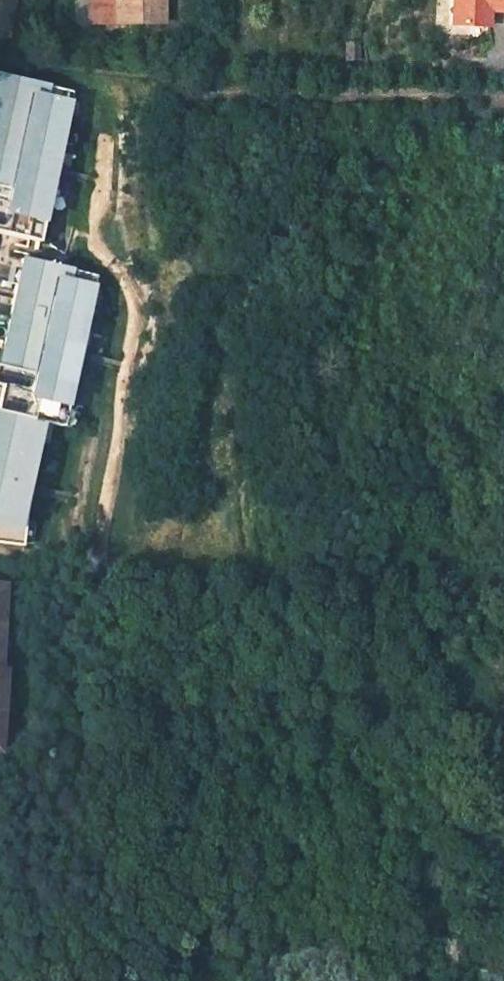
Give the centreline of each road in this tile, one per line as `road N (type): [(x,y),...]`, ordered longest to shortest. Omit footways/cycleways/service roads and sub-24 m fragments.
road 1 (track): [(480,897),(503,627)]

